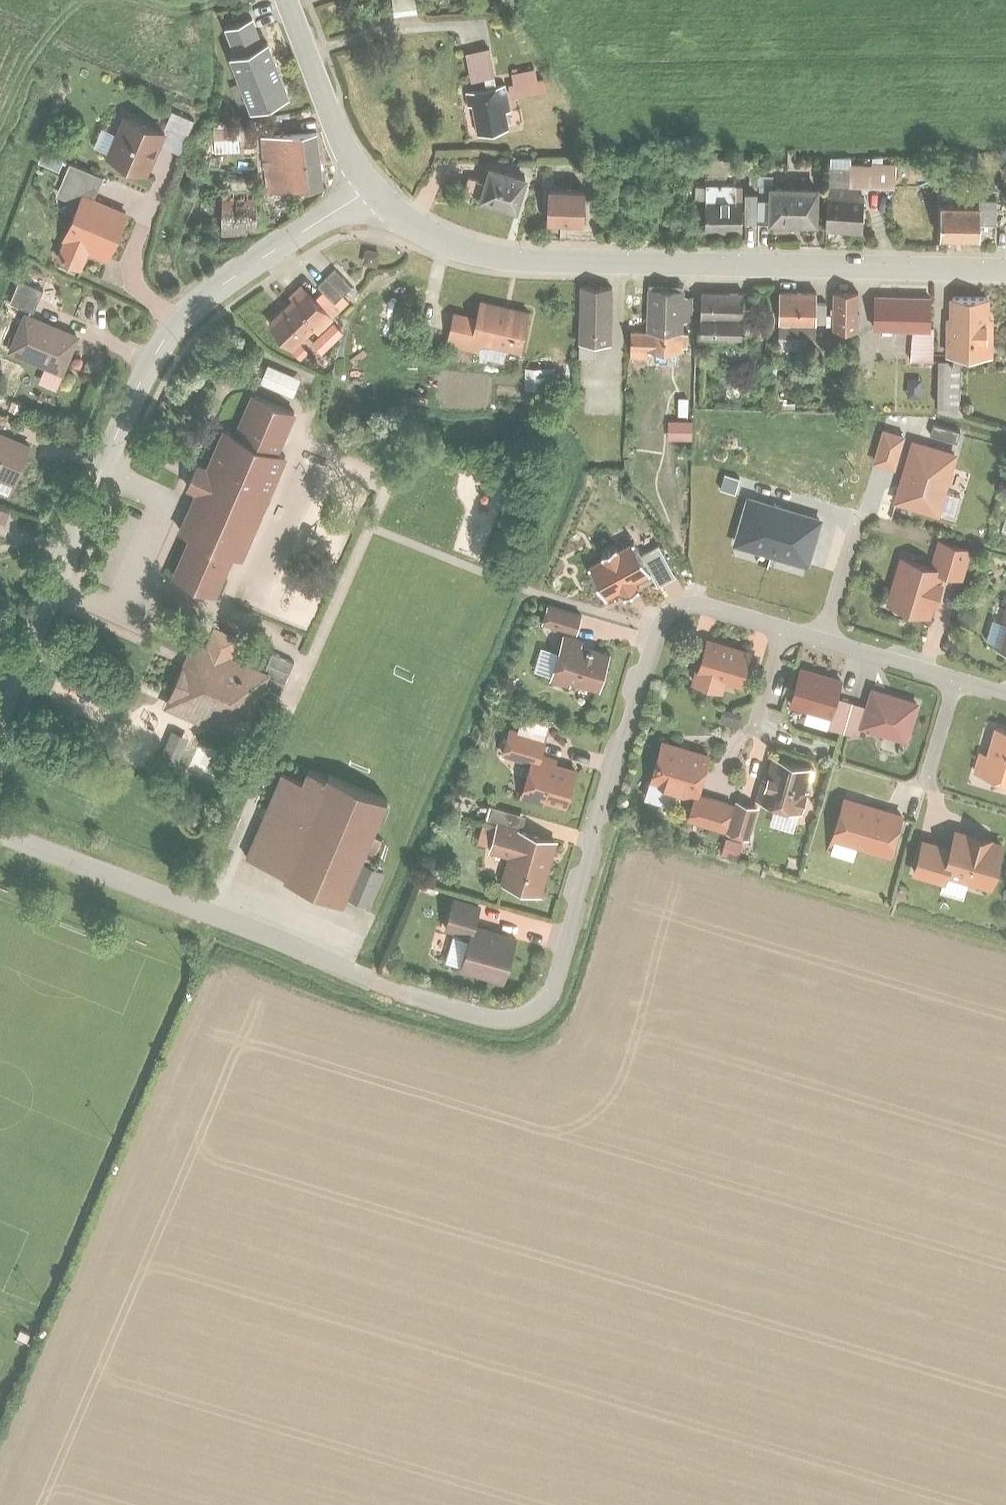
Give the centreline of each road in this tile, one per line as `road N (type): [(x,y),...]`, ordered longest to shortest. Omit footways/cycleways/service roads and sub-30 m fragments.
road 1 (residential): [(0,837),(388,988),(509,1020),(549,1000),(600,807),(668,615),(704,604),(1005,692)]
road 2 (tertiary): [(374,185),(210,293),(173,330),(140,383),(0,715)]
road 3 (secondary): [(1005,269),(495,254),(411,220),(374,185)]
road 4 (secondary): [(374,185),(331,107),(292,0)]

